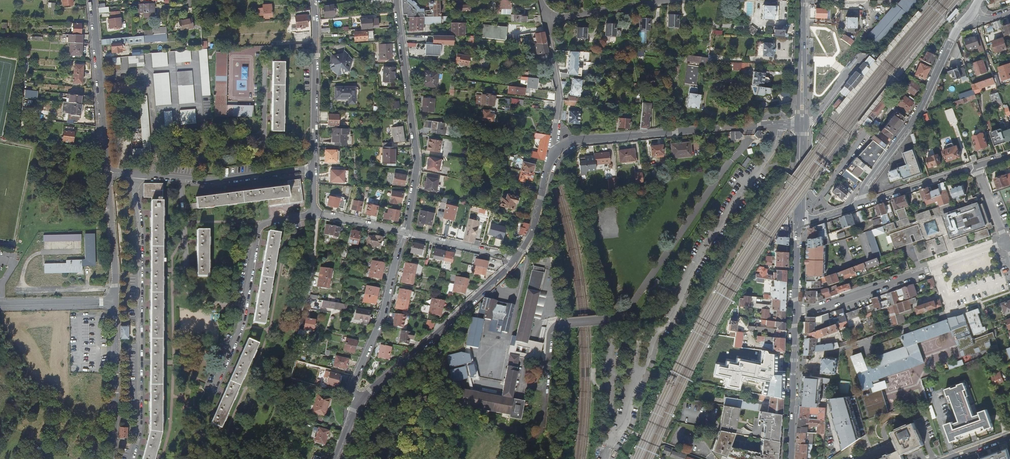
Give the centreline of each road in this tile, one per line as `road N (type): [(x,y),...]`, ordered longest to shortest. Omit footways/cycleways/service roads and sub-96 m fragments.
road 1 (residential): [(552,154),(577,139),(802,124)]
road 2 (residential): [(397,0),(417,153),(406,231)]
road 3 (residential): [(795,312),(1007,242)]
road 4 (residential): [(972,14),(916,117),(865,185),(865,204)]
road 5 (residential): [(515,258),(357,404)]
road 6 (residential): [(106,172),(200,181),(312,170)]
road 7 (residential): [(406,231),(381,319),(350,389),(357,404)]
road 8 (residential): [(90,0),(106,172)]
road 9 (residential): [(312,170),(311,0)]
road 10 (residential): [(116,302),(111,458)]
road 11 (tertiary): [(795,312),(791,458)]
road 12 (residential): [(547,19),(560,98),(552,154)]
road 13 (residential): [(312,170),(316,213),(406,231)]
road 14 (residential): [(106,172),(116,302)]
road 15 (tertiary): [(802,0),(802,124)]

